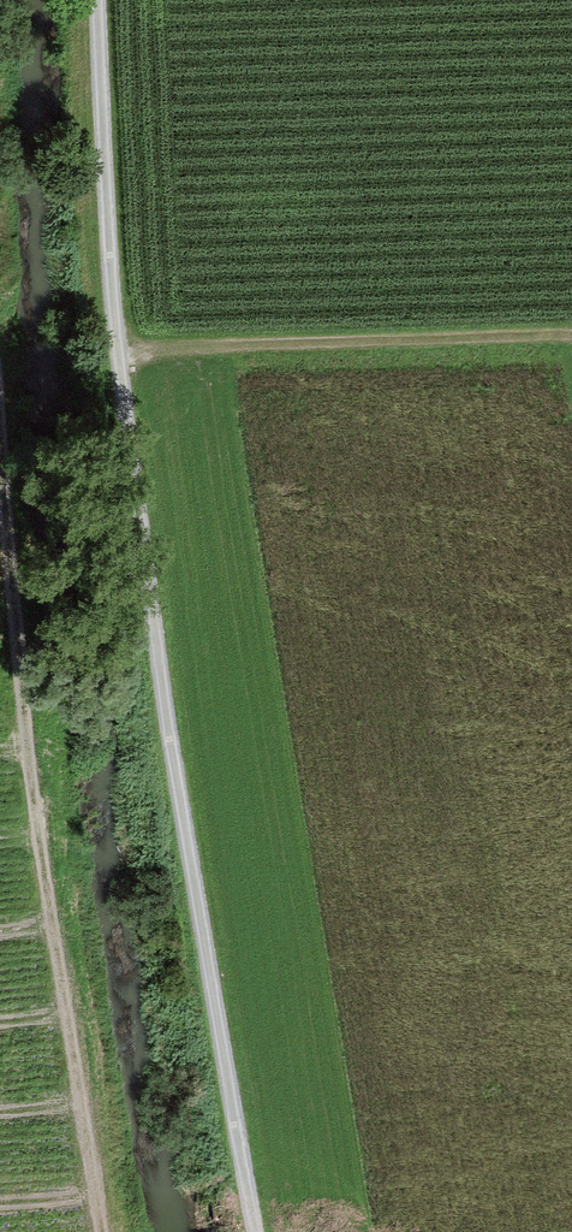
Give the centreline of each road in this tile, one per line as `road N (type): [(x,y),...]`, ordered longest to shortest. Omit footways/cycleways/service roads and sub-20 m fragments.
road 1 (track): [(251,1231),(128,479),(95,0)]
road 2 (track): [(0,520),(56,1014),(93,1231)]
road 3 (track): [(118,354),(571,338)]

